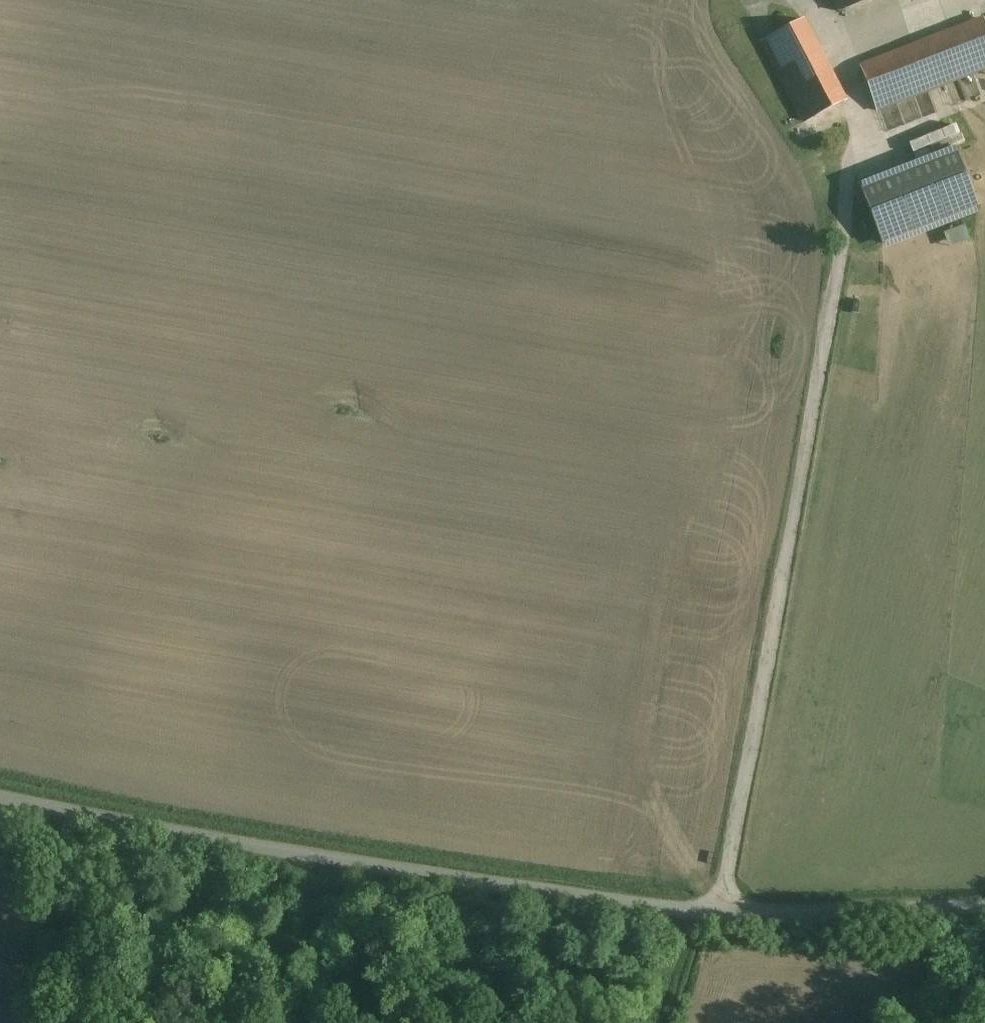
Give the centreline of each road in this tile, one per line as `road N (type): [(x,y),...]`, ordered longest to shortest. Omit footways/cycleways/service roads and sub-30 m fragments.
road 1 (unclassified): [(0,802),(284,863),(720,910),(984,905)]

